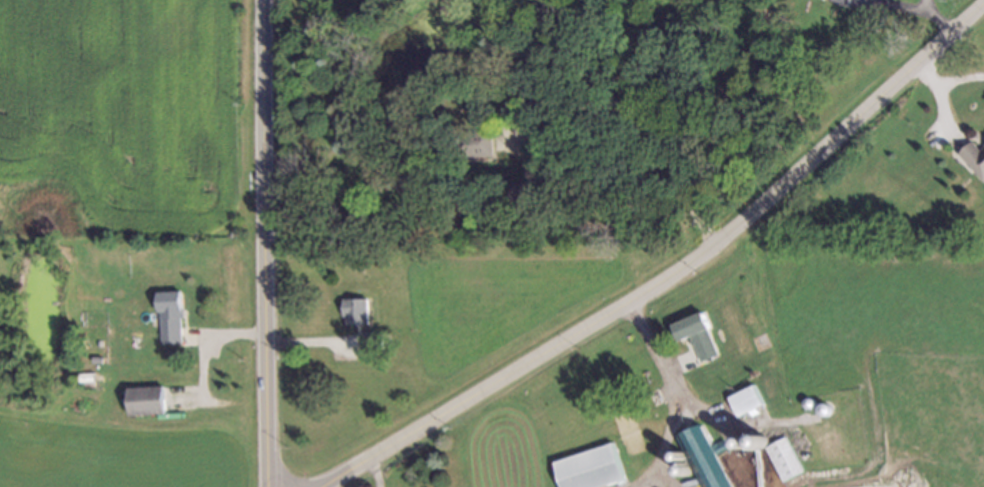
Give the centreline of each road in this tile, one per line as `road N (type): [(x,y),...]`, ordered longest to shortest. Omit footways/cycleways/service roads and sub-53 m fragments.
road 1 (tertiary): [(325,486),(706,248),(983,1)]
road 2 (tertiary): [(265,0),(267,486)]

